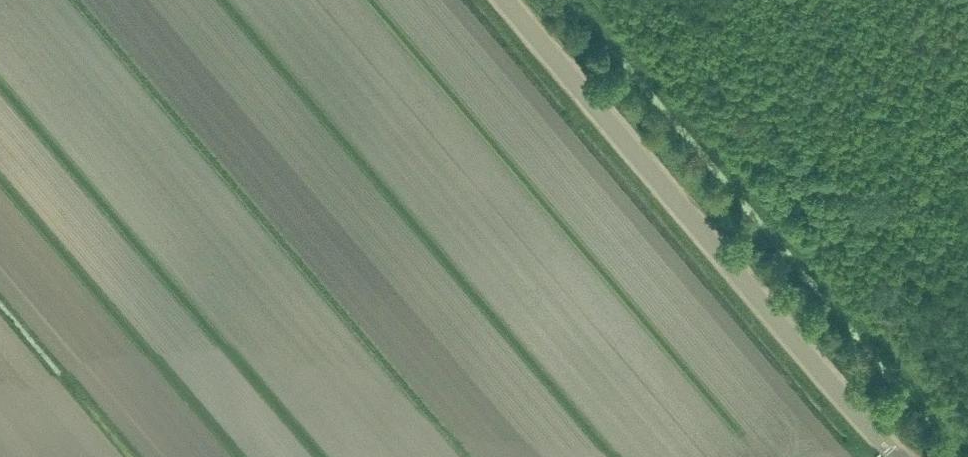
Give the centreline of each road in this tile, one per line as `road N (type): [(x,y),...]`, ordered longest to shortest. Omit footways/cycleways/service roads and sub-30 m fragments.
road 1 (tertiary): [(898,456),(814,369),(503,0)]

